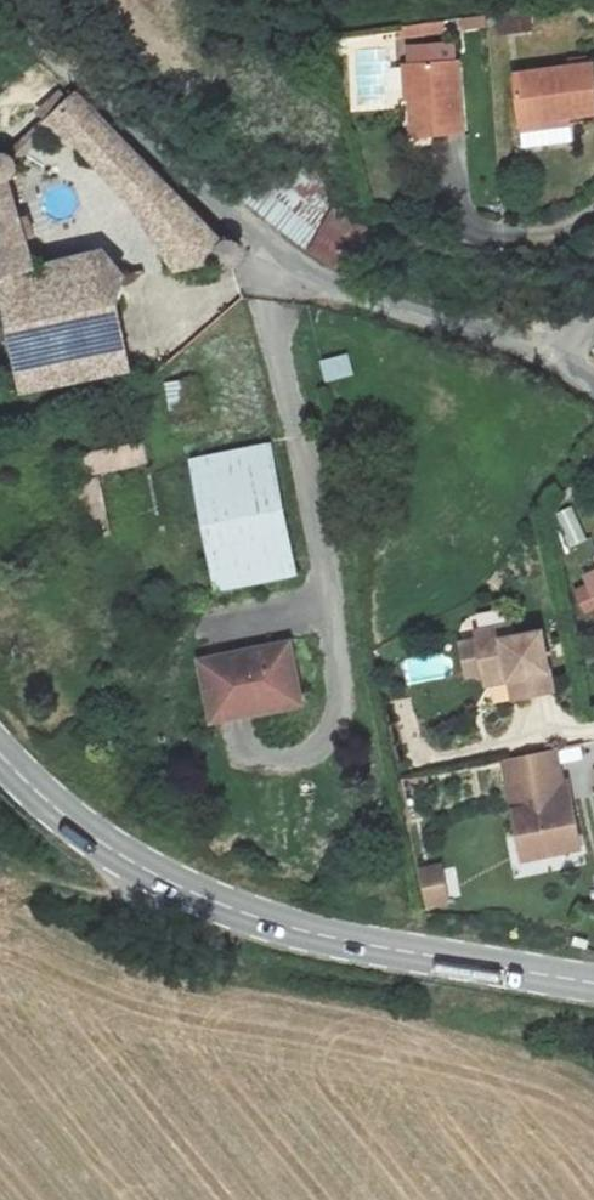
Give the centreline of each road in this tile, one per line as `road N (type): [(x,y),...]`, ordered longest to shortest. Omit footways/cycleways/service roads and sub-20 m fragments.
road 1 (unclassified): [(0,5),(100,75),(289,259),(364,302),(557,355)]
road 2 (secondary): [(0,754),(121,856),(223,907),(486,971),(593,987)]

